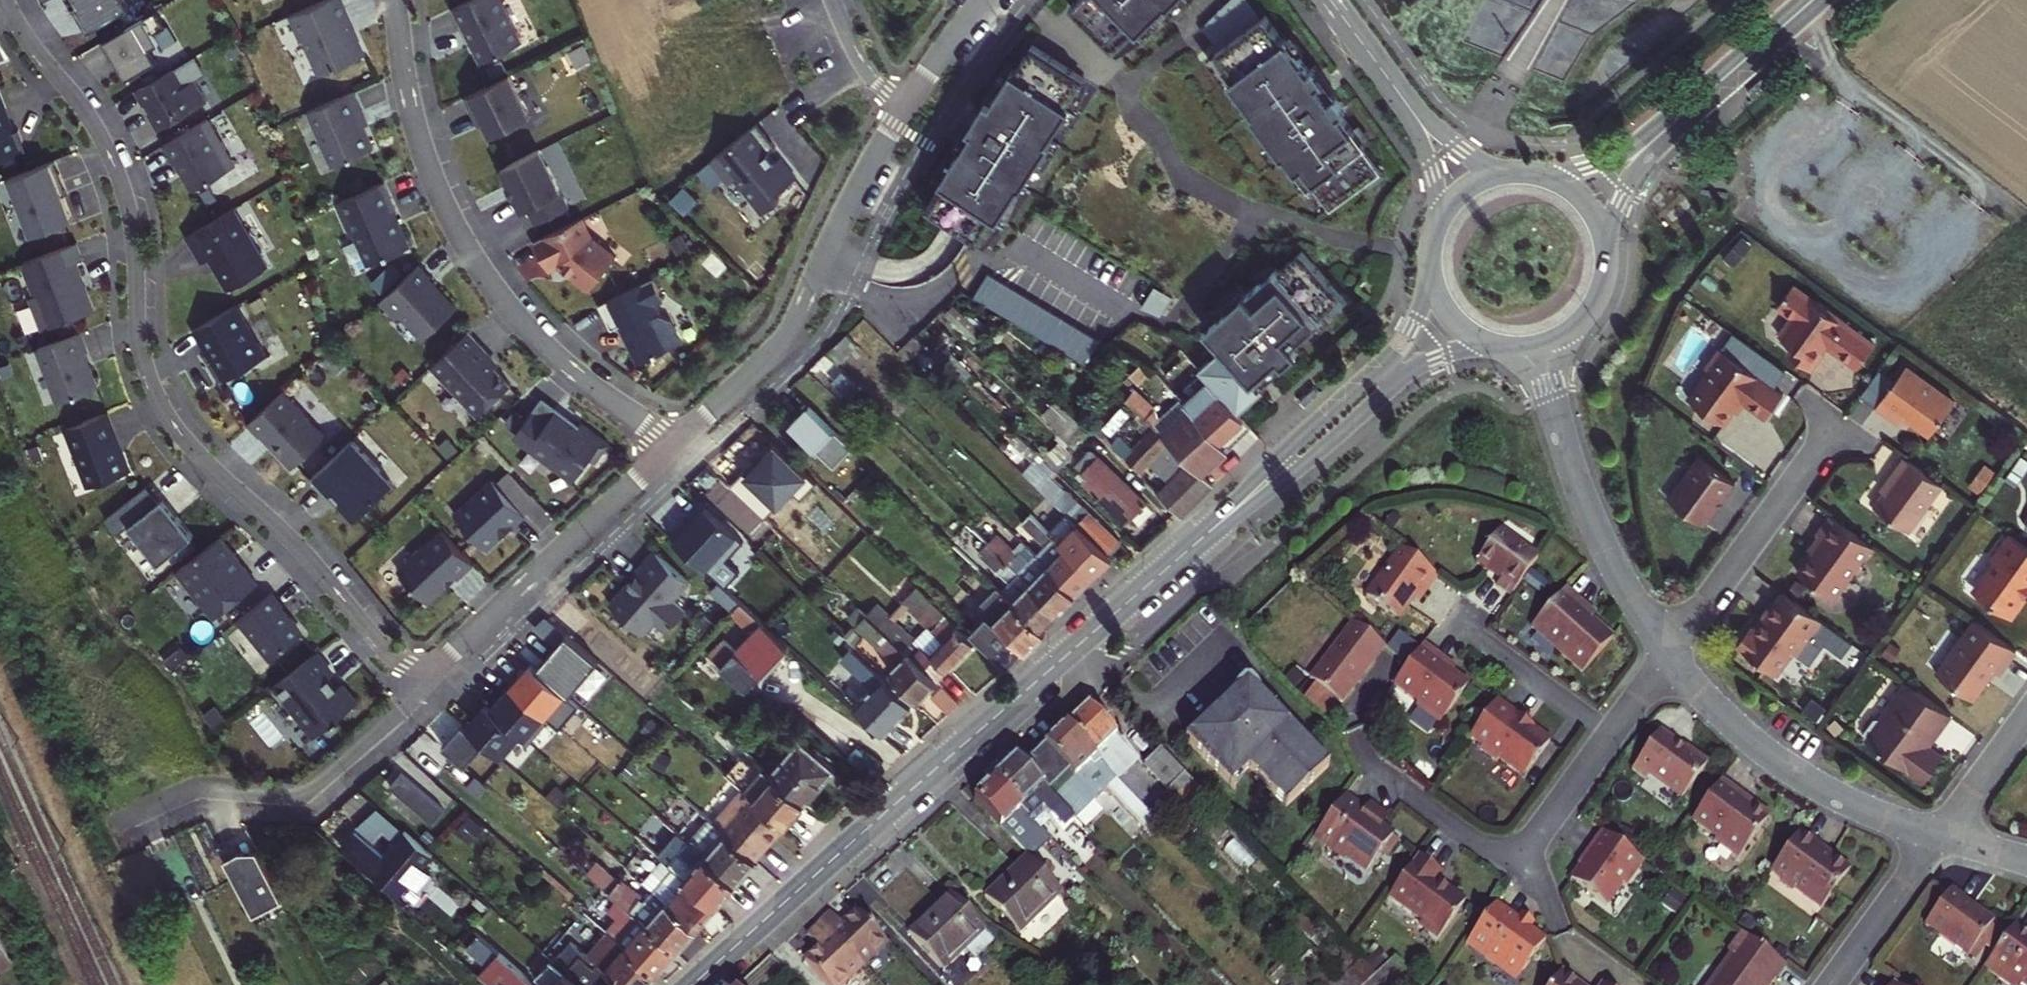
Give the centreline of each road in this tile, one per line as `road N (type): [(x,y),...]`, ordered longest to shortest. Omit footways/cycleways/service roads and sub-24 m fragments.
road 1 (residential): [(673,444),(451,651),(423,664),(397,660),(301,546),(193,447),(165,406),(138,332),(134,234),(113,160),(8,0)]
road 2 (secondary): [(1187,549),(693,984)]
road 3 (residential): [(673,444),(547,348),(475,261),(421,142),(393,0)]
road 4 (residential): [(906,104),(850,197),(789,331),(673,444)]
road 5 (secondary): [(1430,278),(1399,346),(1187,549)]
road 6 (secondary): [(1187,549),(1416,370),(1488,346)]
road 7 (residential): [(1359,742),(1377,769),(1517,863),(1612,735)]
road 8 (residential): [(1669,656),(1781,765),(1867,813),(1939,837)]
road 9 (residential): [(1669,656),(1822,440)]
road 10 (residential): [(1565,444),(1618,575),(1669,656)]
road 11 (residential): [(1612,735),(1461,623)]
road 12 (residential): [(1829,984),(1939,837)]
road 13 (secondary): [(1810,0),(1683,112)]
road 14 (secondary): [(1607,246),(1634,177),(1683,112)]
road 15 (secondary): [(1683,112),(1616,157),(1549,178)]
road 16 (residential): [(1939,837),(2026,719)]
road 17 (residential): [(1508,173),(1452,143),(1402,98)]
road 18 (residential): [(833,0),(872,75),(906,104)]
road 19 (residential): [(981,0),(906,104)]
road 20 (residential): [(1402,98),(1432,165),(1441,218)]
road 21 (residential): [(1402,98),(1329,0)]

